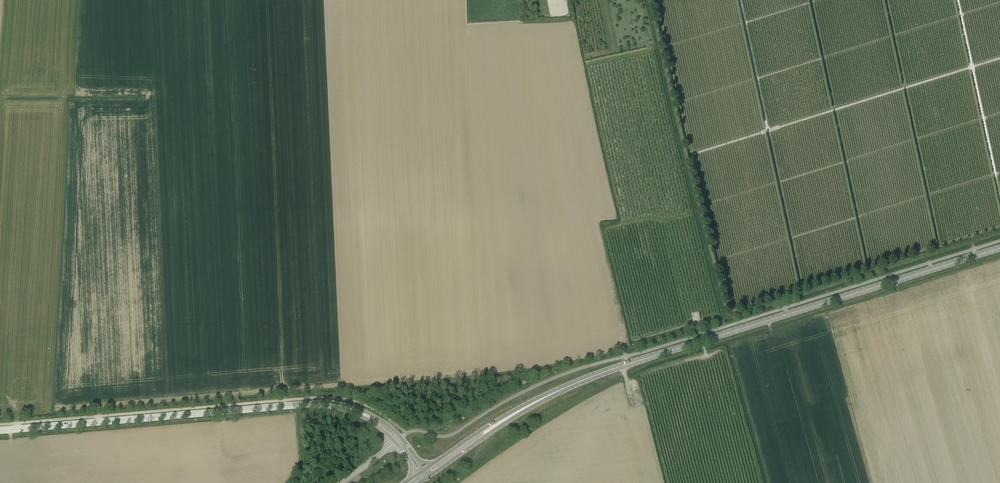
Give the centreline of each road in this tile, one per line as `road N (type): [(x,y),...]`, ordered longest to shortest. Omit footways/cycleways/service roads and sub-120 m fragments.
road 1 (primary): [(500,423),(636,363),(999,249)]
road 2 (primary): [(0,430),(314,403),(364,413)]

